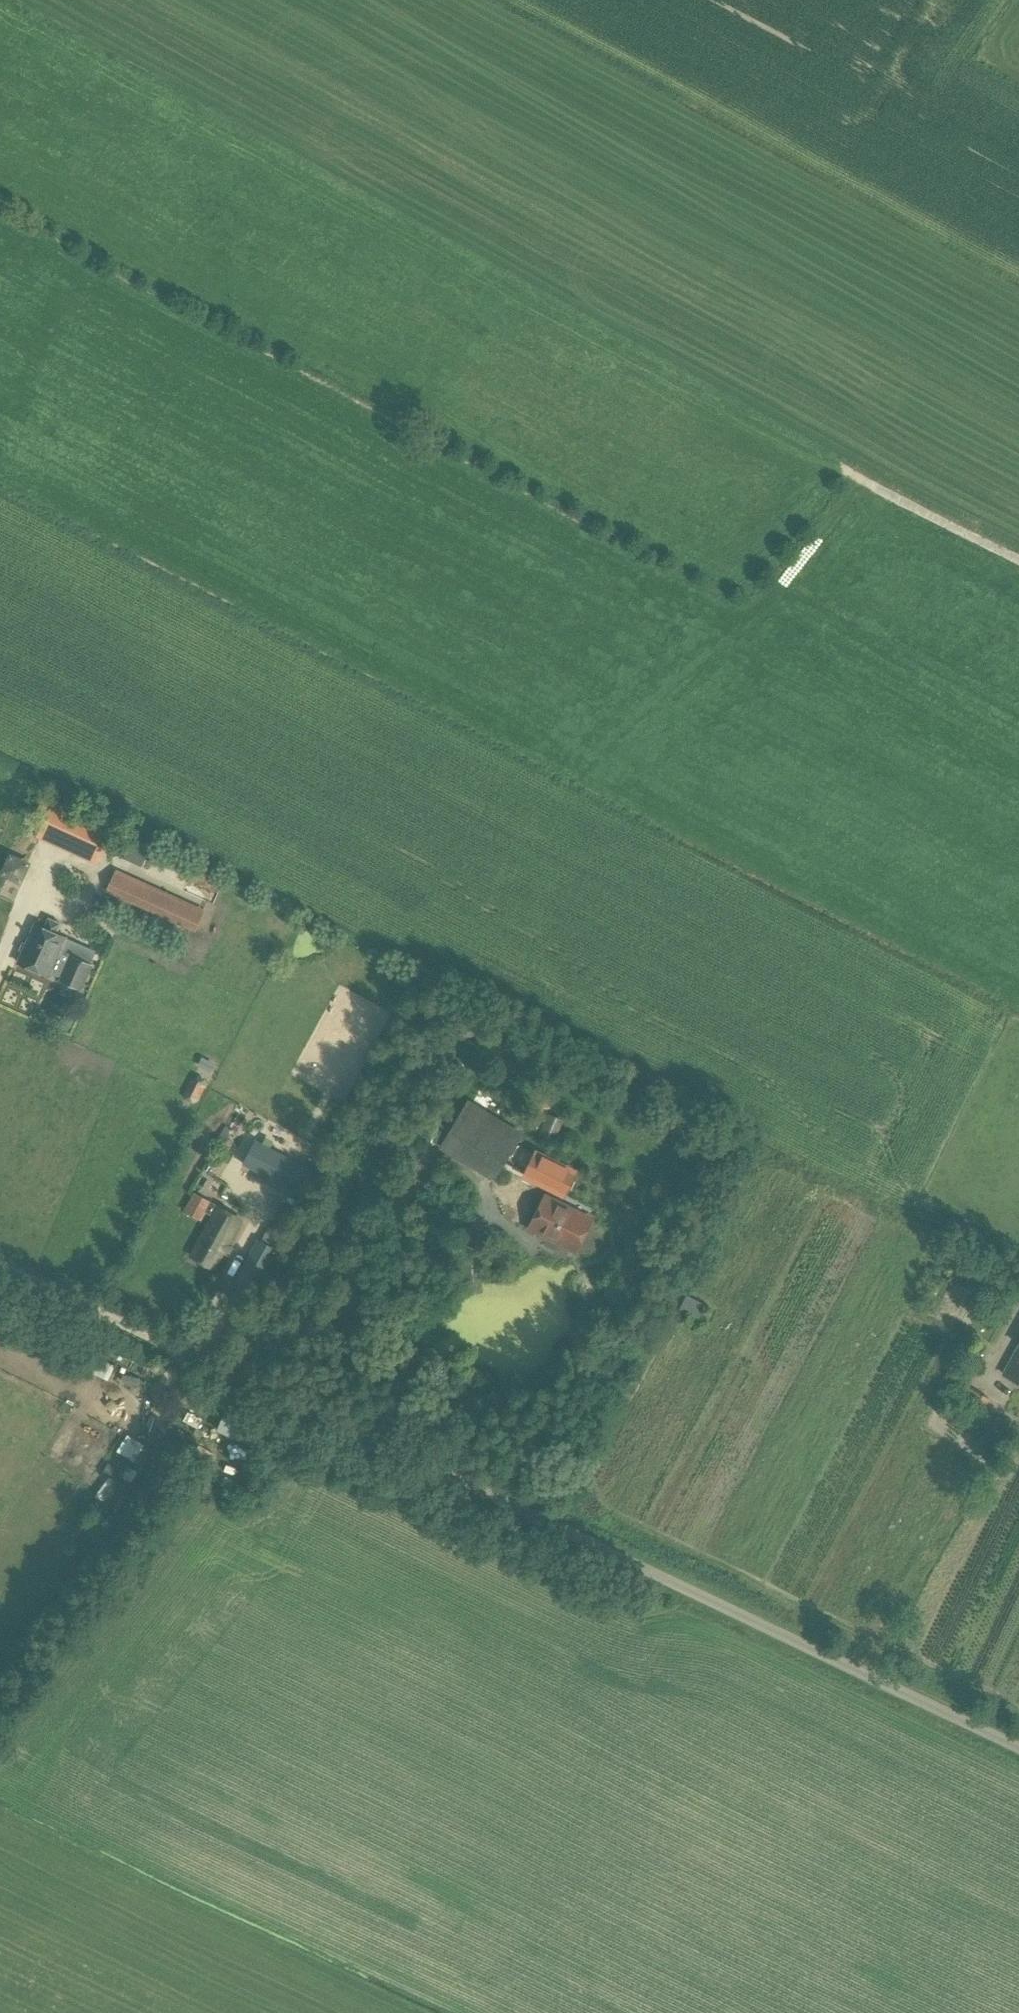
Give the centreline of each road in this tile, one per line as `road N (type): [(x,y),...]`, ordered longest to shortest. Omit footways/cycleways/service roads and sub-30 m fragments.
road 1 (unclassified): [(1018,1745),(303,1398)]
road 2 (track): [(303,1398),(0,1261)]

